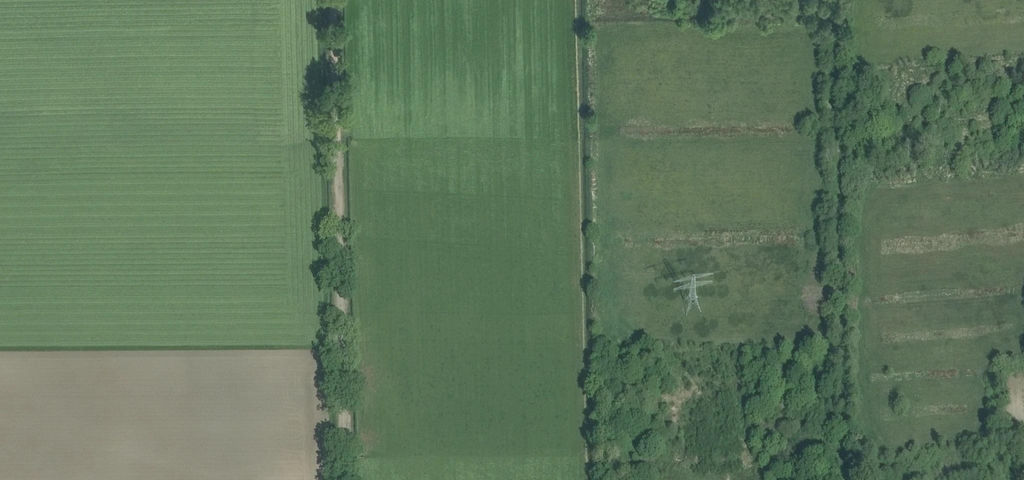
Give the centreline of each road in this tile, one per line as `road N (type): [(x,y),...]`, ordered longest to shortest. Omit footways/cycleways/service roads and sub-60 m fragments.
road 1 (track): [(847,479),(835,0)]

